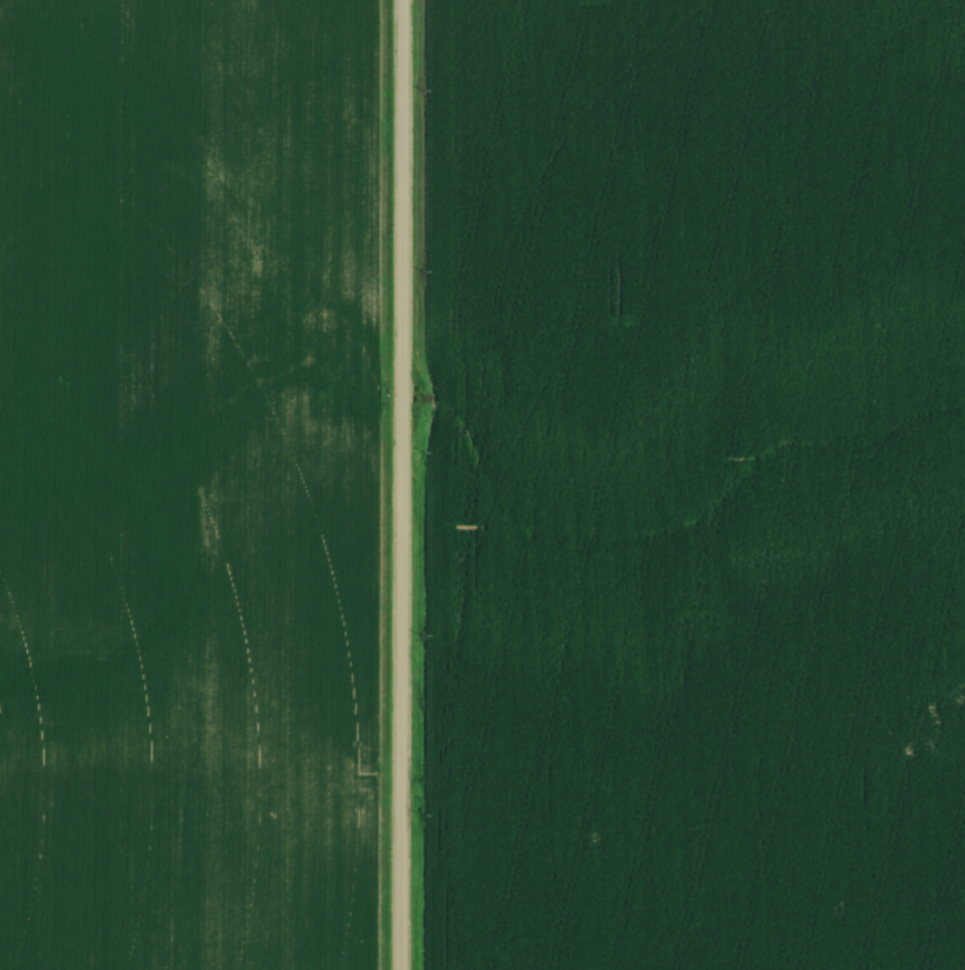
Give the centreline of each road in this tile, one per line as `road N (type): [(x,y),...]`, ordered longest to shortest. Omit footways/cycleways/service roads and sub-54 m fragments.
road 1 (residential): [(395,969),(397,0)]

